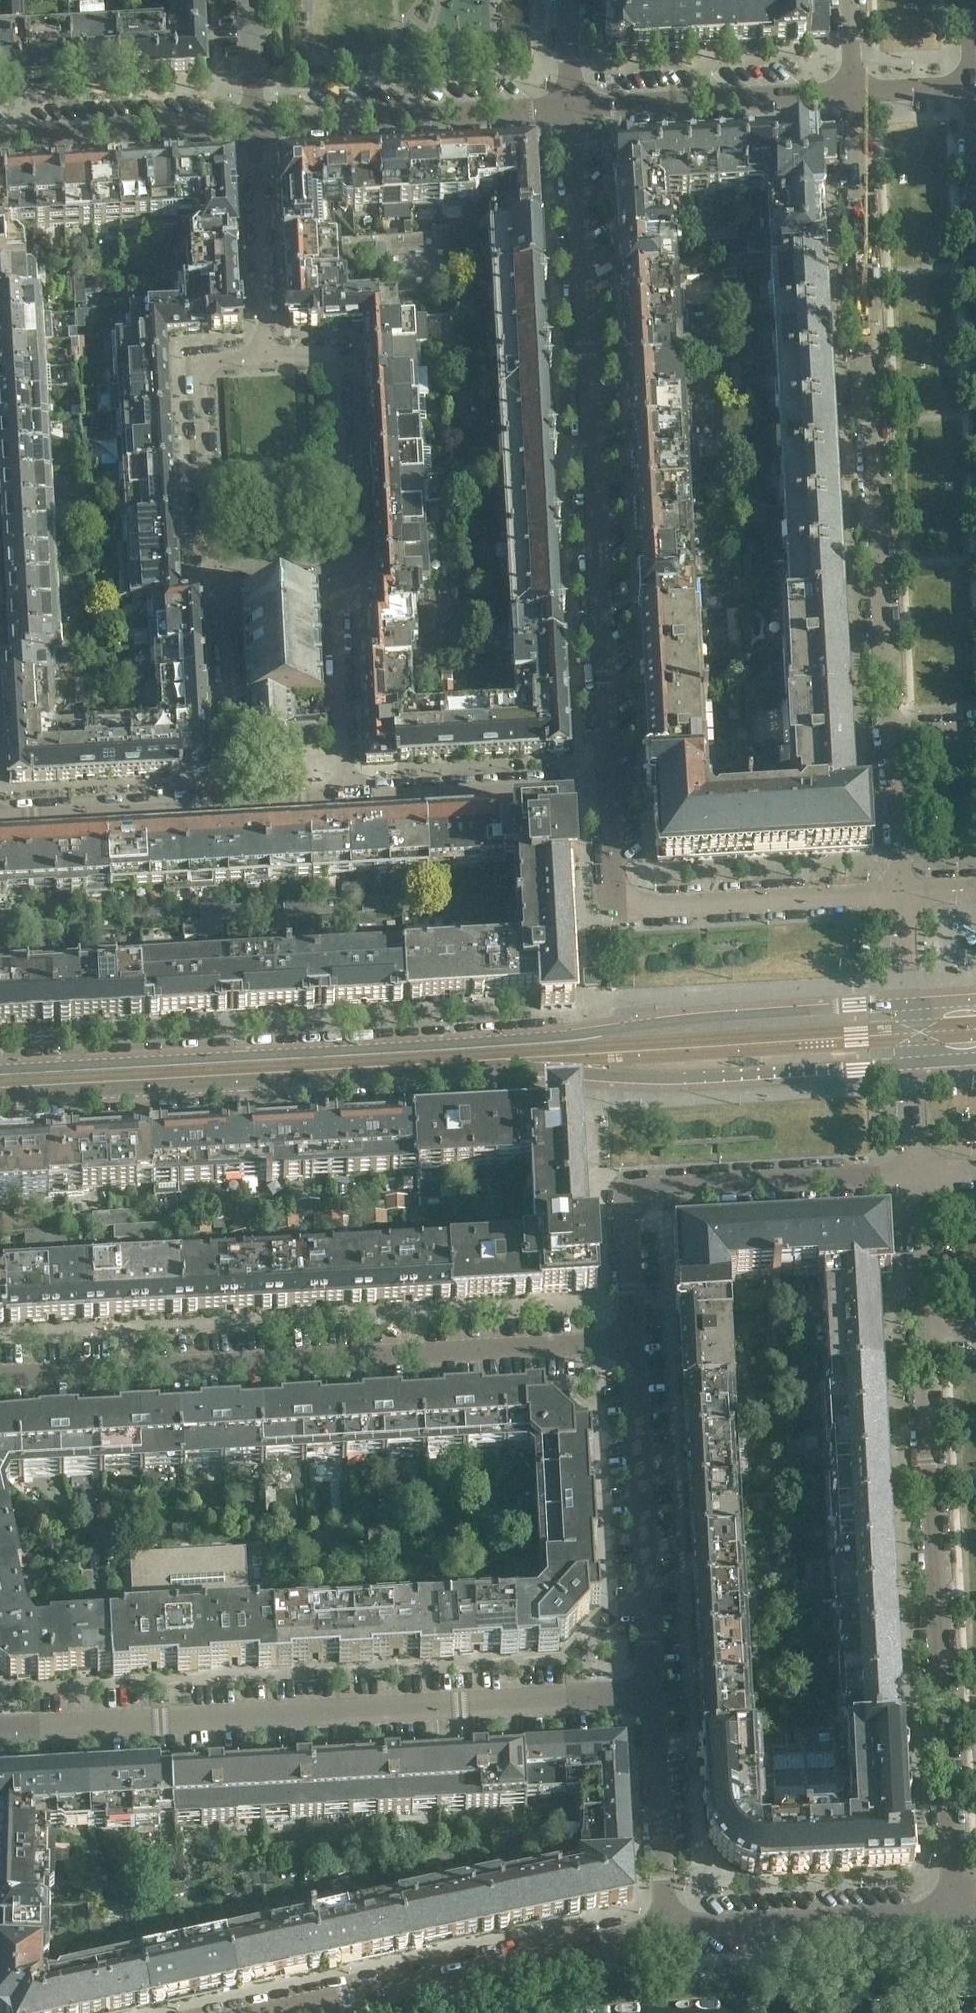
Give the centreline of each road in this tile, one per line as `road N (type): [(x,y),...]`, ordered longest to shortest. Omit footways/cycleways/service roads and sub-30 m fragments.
road 1 (secondary): [(0,1097),(484,1070),(656,1079),(913,1066)]
road 2 (secondary): [(909,1007),(680,1021),(496,1043),(0,1069)]
road 3 (residential): [(853,93),(902,892)]
road 4 (residential): [(918,1174),(955,1912)]
road 5 (residential): [(608,784),(572,107)]
road 6 (residential): [(0,1724),(654,1695)]
road 7 (residential): [(0,1376),(633,1340)]
road 8 (residential): [(633,1340),(633,1199),(672,1188),(918,1174)]
road 9 (residential): [(271,2012),(669,1929)]
road 10 (residential): [(608,784),(615,882),(633,904),(902,892)]
road 11 (residential): [(654,1695),(633,1340)]
road 12 (unclassified): [(254,123),(572,107)]
road 13 (residential): [(669,1929),(955,1912)]
road 14 (unclassified): [(572,107),(853,93)]
road 15 (residential): [(345,557),(336,370),(323,354),(267,345)]
road 16 (residential): [(267,345),(206,362),(200,385),(210,561)]
road 17 (residential): [(346,798),(608,784)]
road 18 (unclassified): [(0,136),(254,123)]
road 19 (residential): [(210,561),(225,601),(237,803)]
road 20 (residential): [(346,798),(338,600),(345,557)]
road 21 (residential): [(0,816),(237,803)]
road 22 (residential): [(669,1929),(654,1695)]
road 23 (residential): [(254,123),(267,345)]
road 24 (residential): [(210,561),(345,557)]
road 25 (residential): [(254,123),(248,0)]
road 26 (unclassified): [(853,93),(973,87)]

